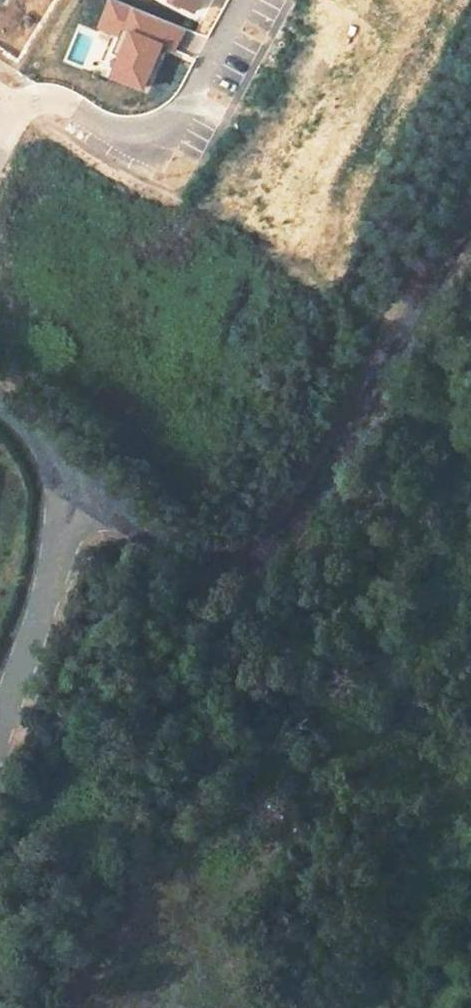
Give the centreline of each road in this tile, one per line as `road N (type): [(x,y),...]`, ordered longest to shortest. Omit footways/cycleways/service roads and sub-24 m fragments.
road 1 (unclassified): [(70,483),(188,554),(245,555),(282,536),(309,506),(381,358),(470,212)]
road 2 (residential): [(21,97),(119,141),(145,142),(210,89),(255,0)]
road 3 (residential): [(70,483),(67,518),(0,720)]

